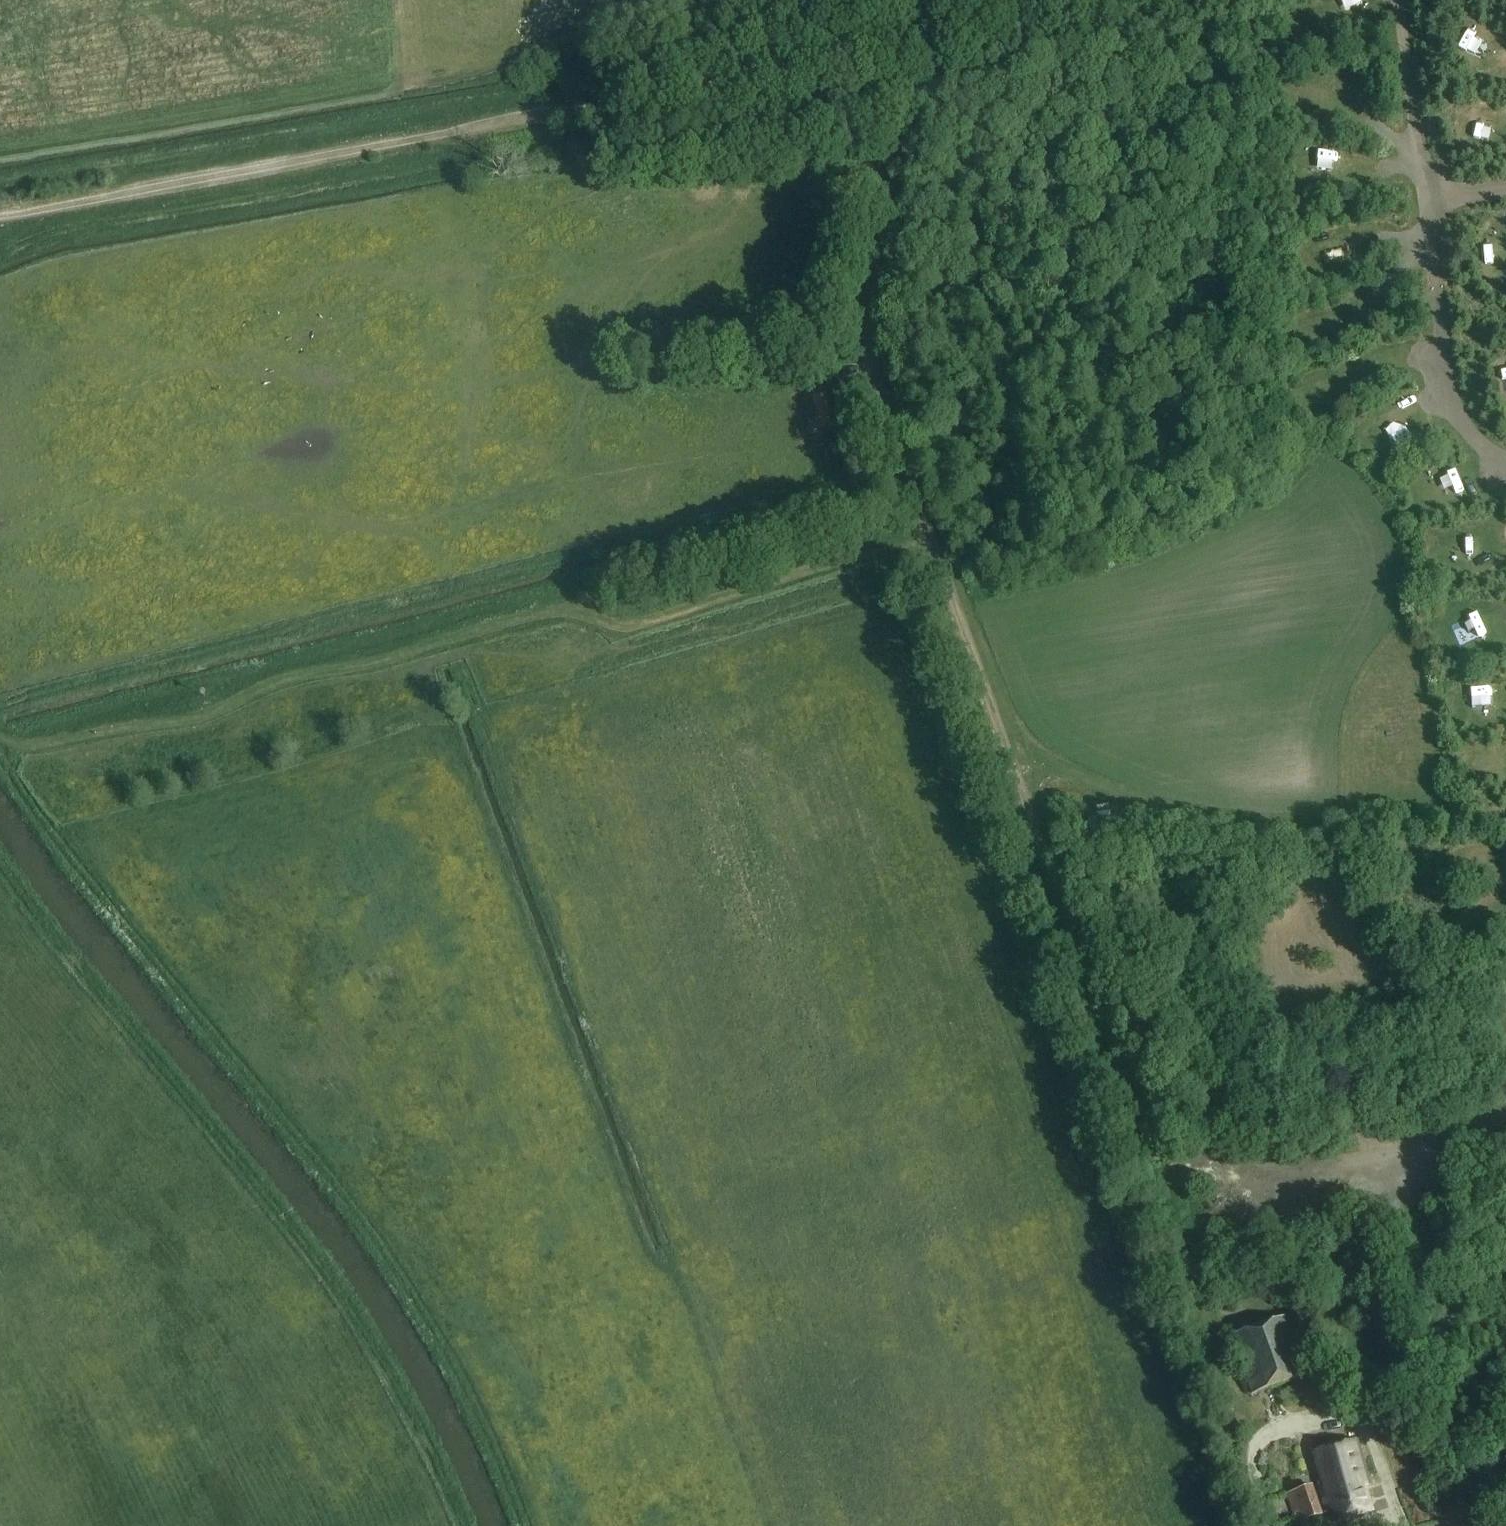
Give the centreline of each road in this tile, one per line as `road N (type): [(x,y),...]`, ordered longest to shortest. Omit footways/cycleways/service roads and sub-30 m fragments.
road 1 (track): [(1505,1115),(1341,1166),(1144,1100),(1123,1069),(964,639),(867,337),(937,27)]
road 2 (track): [(0,210),(667,97),(937,27)]

